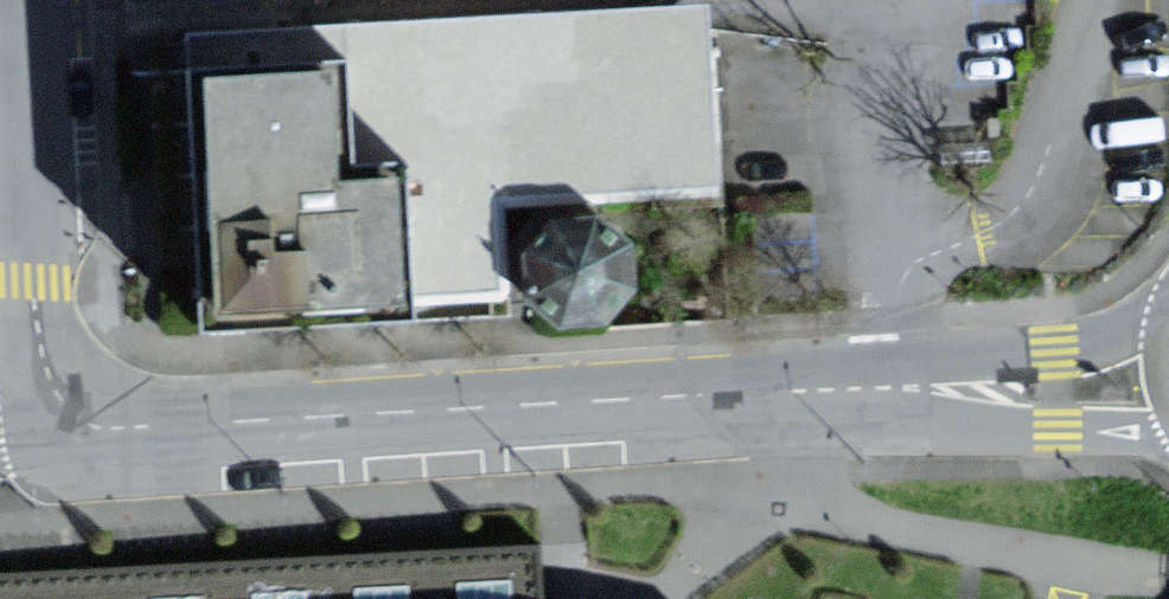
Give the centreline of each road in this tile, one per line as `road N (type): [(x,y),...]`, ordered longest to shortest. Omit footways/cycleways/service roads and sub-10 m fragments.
road 1 (residential): [(932,389),(44,430)]
road 2 (residential): [(44,430),(15,0)]
road 3 (residential): [(1168,311),(932,389)]
road 4 (residential): [(932,389),(1168,433)]

